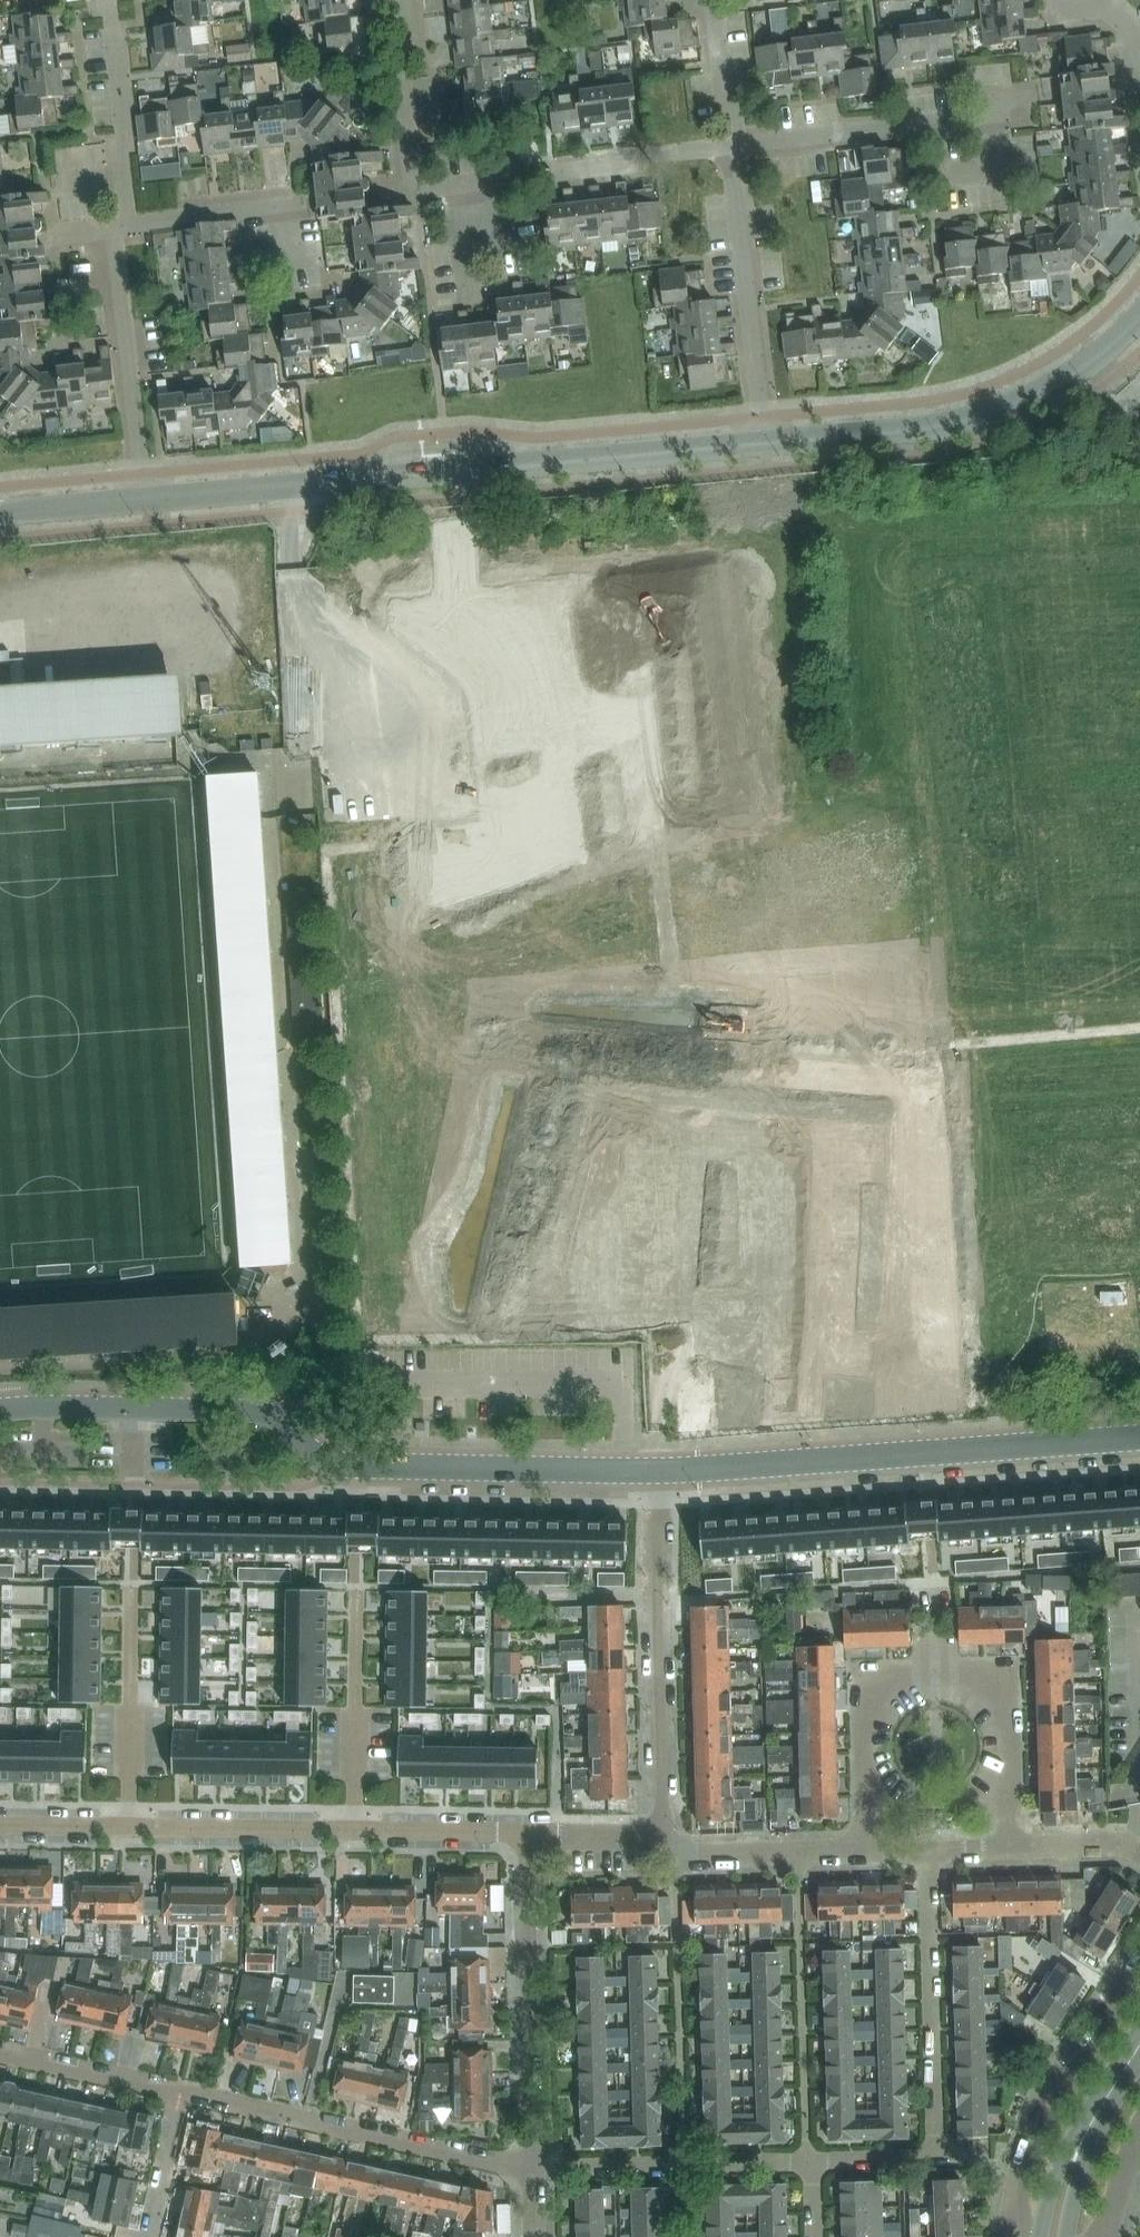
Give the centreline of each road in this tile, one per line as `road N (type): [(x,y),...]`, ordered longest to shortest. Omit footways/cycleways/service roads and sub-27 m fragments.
road 1 (unclassified): [(660,1469),(355,1464),(325,1460),(259,1412),(0,1409)]
road 2 (unclassified): [(764,442),(145,499)]
road 3 (residential): [(865,1850),(863,1678),(1010,1673),(1013,1847)]
road 4 (unclassified): [(1139,1437),(660,1469)]
road 5 (residential): [(812,2166),(840,2156),(932,2154),(941,2146),(939,2058),(928,2017),(925,1851)]
road 6 (unclassified): [(1139,315),(1063,379),(985,414),(764,442)]
road 7 (residential): [(182,2091),(275,2107),(309,2124),(502,2168),(535,2169)]
road 8 (residential): [(657,1831),(660,1469)]
road 9 (residential): [(535,2169),(537,2111),(526,2033),(529,1835)]
road 10 (residential): [(413,189),(735,146)]
road 11 (residential): [(764,442),(735,146)]
road 12 (residential): [(741,145),(975,116),(1029,98)]
road 13 (residential): [(535,2169),(684,2160),(714,2168),(812,2166)]
road 14 (residential): [(145,499),(114,227)]
road 15 (residential): [(1139,1972),(1036,2142),(1021,2212)]
road 16 (residential): [(129,1826),(132,1583)]
road 17 (residential): [(356,1828),(358,1587)]
road 18 (residential): [(356,1828),(129,1826)]
road 19 (residential): [(129,225),(107,0)]
road 20 (residential): [(865,1850),(675,1854),(657,1831)]
road 21 (residential): [(413,189),(397,62),(408,38),(403,0)]
road 22 (residential): [(0,2056),(182,2091)]
road 23 (residential): [(129,225),(308,201)]
road 24 (residential): [(529,1835),(356,1828)]
road 25 (residential): [(150,2236),(182,2091)]
road 26 (residential): [(741,145),(710,0)]
road 27 (unclassified): [(145,499),(0,513)]
road 28 (residential): [(1139,81),(1130,30),(1101,5),(1064,10),(1063,0)]
road 29 (secondary): [(1096,2117),(1064,2157),(1040,2236)]
road 30 (residential): [(129,1826),(0,1824)]
road 31 (residential): [(1139,1852),(1123,1842),(1013,1847)]
road 32 (residential): [(657,1831),(529,1835)]
road 33 (secondary): [(1067,2236),(1096,2117)]

